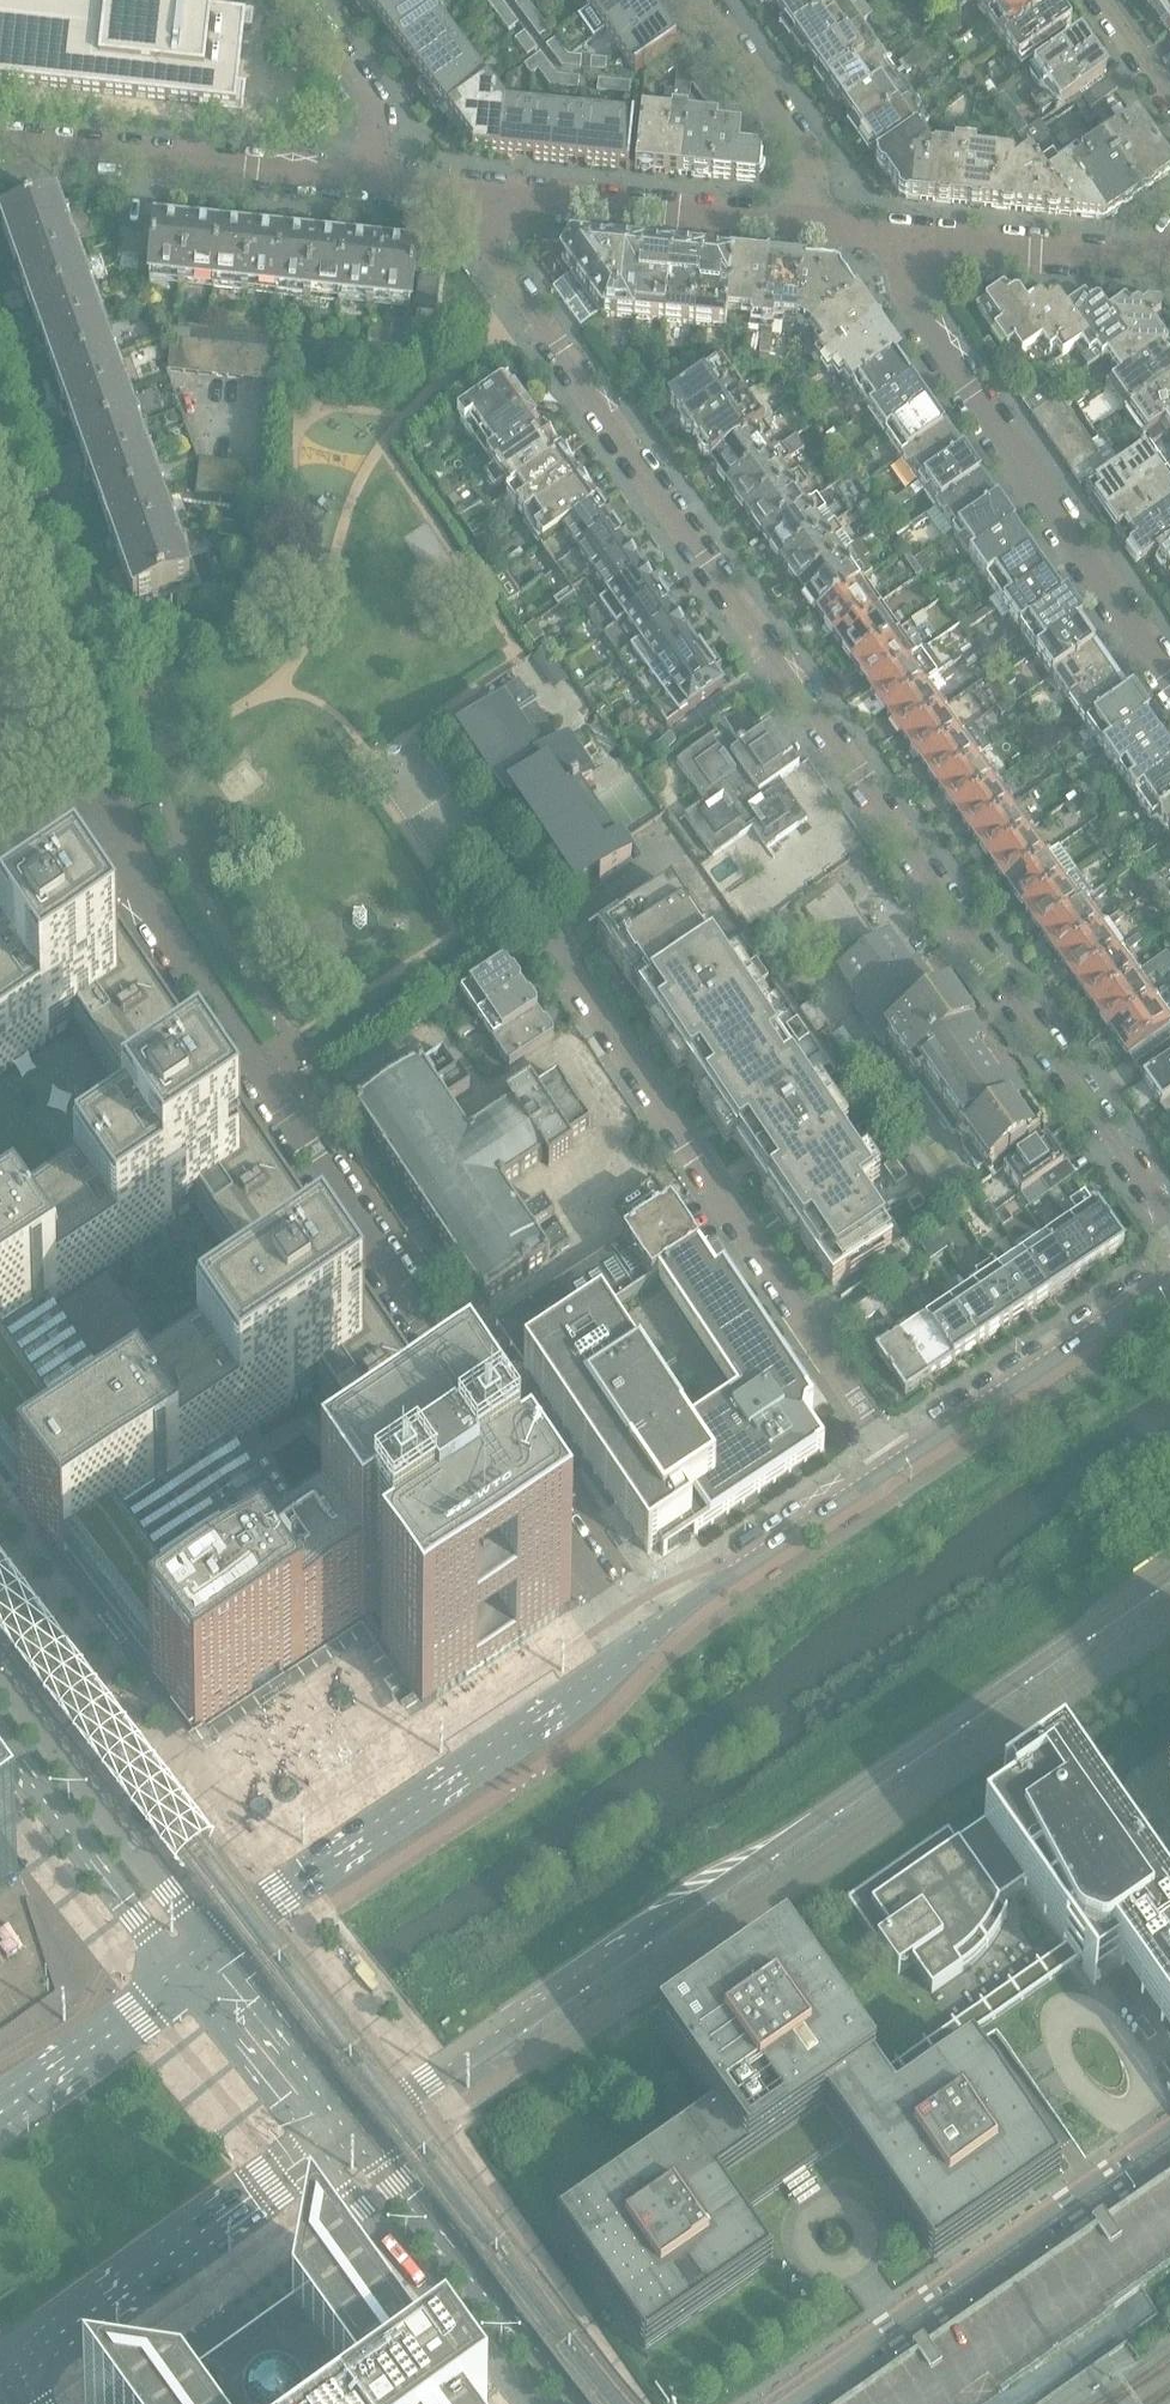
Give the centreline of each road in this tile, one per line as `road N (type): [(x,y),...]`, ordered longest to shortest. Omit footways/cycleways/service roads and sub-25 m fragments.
road 1 (residential): [(1169,1207),(495,253),(499,196)]
road 2 (residential): [(102,788),(132,878),(642,1640)]
road 3 (secondary): [(365,2126),(1169,1574)]
road 4 (residential): [(904,1463),(500,865)]
road 5 (secondary): [(642,1640),(219,1944)]
road 6 (residential): [(1169,672),(902,285),(898,235)]
road 7 (secondary): [(0,2380),(323,2155)]
road 8 (residential): [(0,142),(372,182)]
road 9 (tertiary): [(219,1944),(0,1655)]
road 10 (tertiary): [(578,2403),(365,2126)]
road 11 (residential): [(102,788),(0,459)]
road 12 (secondary): [(1169,1278),(904,1463)]
road 13 (tertiary): [(323,2155),(529,2403)]
road 14 (residential): [(499,196),(816,228)]
road 15 (secondary): [(904,1463),(642,1640)]
road 16 (tertiary): [(0,1729),(188,1978)]
road 17 (residential): [(898,235),(1169,261)]
road 18 (residential): [(816,228),(813,157),(704,0)]
road 19 (tertiary): [(365,2126),(219,1944)]
road 20 (secondary): [(188,1978),(0,2114)]
road 21 (tertiary): [(188,1978),(323,2155)]
road 22 (residential): [(299,0),(375,116),(372,182)]
road 23 (residential): [(372,182),(499,196)]
road 24 (residential): [(102,788),(0,852)]

